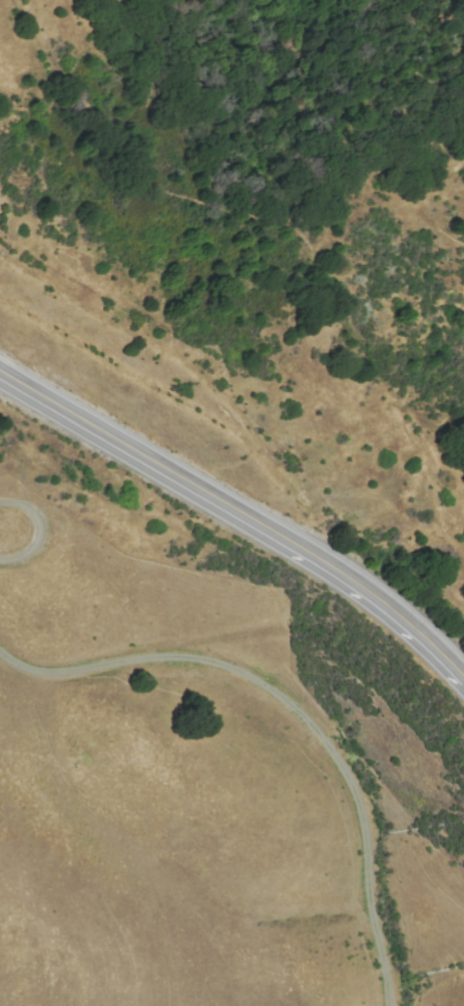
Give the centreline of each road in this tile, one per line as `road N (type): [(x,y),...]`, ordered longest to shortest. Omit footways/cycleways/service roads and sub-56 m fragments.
road 1 (track): [(16,0),(82,110),(167,192),(289,225),(311,241),(431,464),(438,496),(432,521),(441,544)]
road 2 (track): [(0,652),(57,675),(134,660),(220,665),(303,713),(359,795),(394,1005)]
road 3 (primary): [(0,369),(333,566),(406,619),(463,676)]

